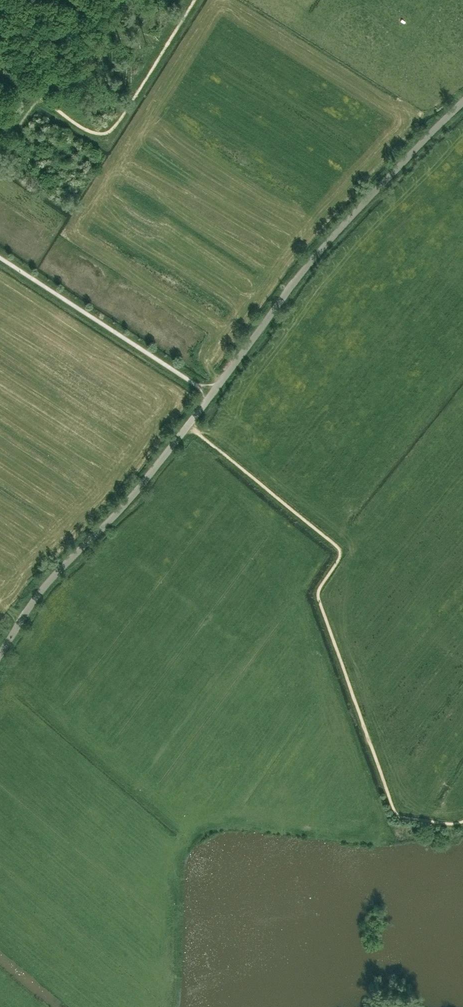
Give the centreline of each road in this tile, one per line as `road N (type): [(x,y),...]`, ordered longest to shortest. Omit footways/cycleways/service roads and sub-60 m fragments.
road 1 (unclassified): [(0,654),(39,593),(138,489),(307,264),(462,101)]

